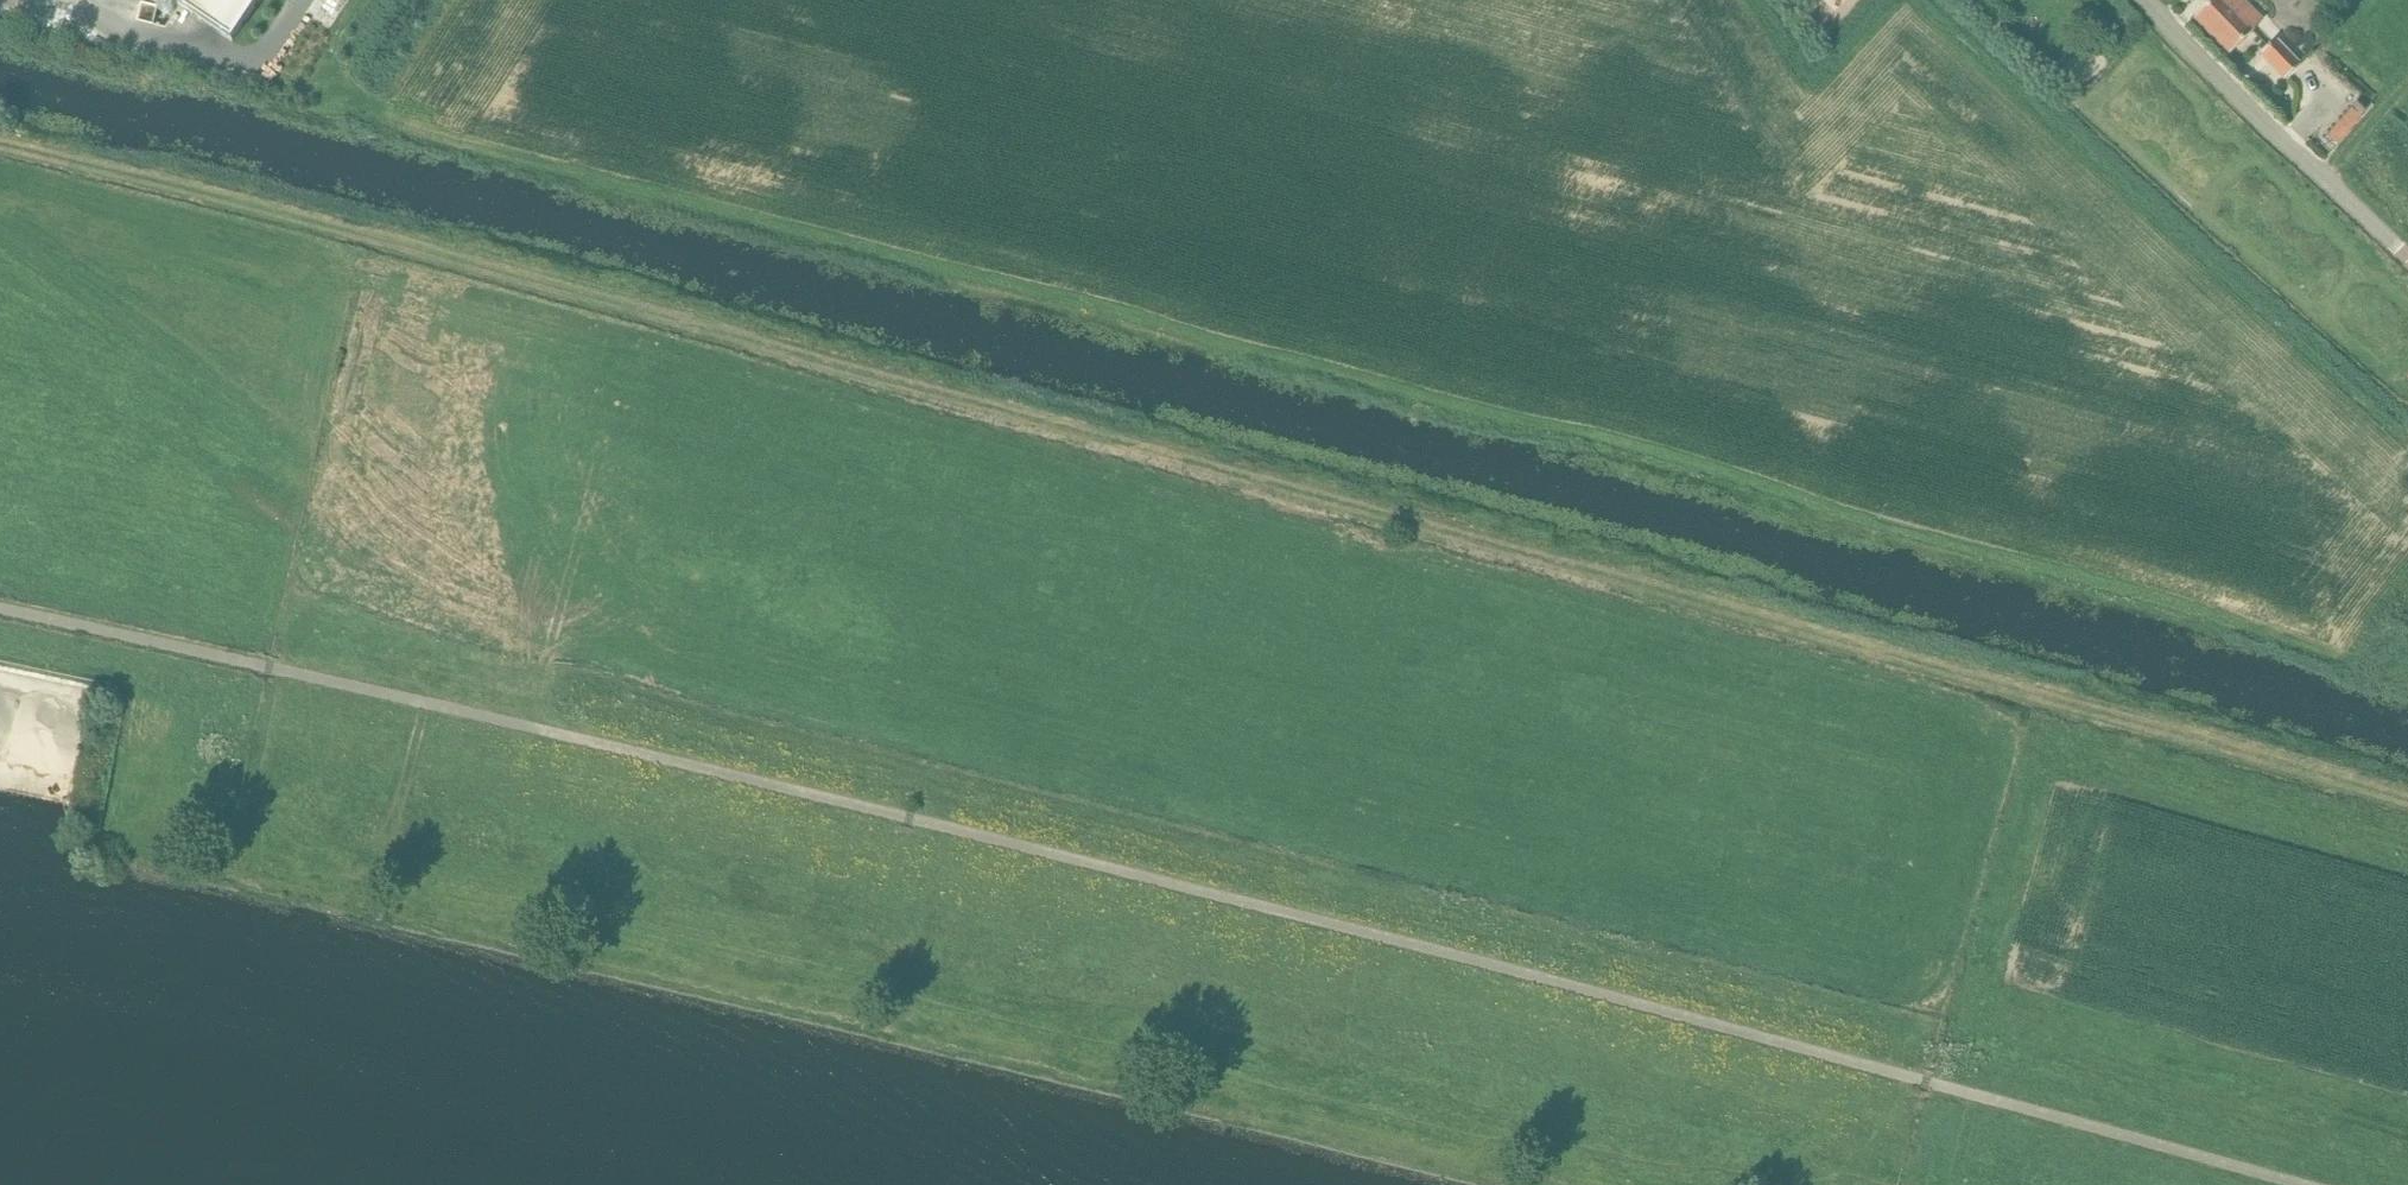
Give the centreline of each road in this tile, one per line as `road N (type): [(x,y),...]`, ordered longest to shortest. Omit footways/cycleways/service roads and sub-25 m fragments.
road 1 (tertiary): [(2407,258),(2140,0)]

